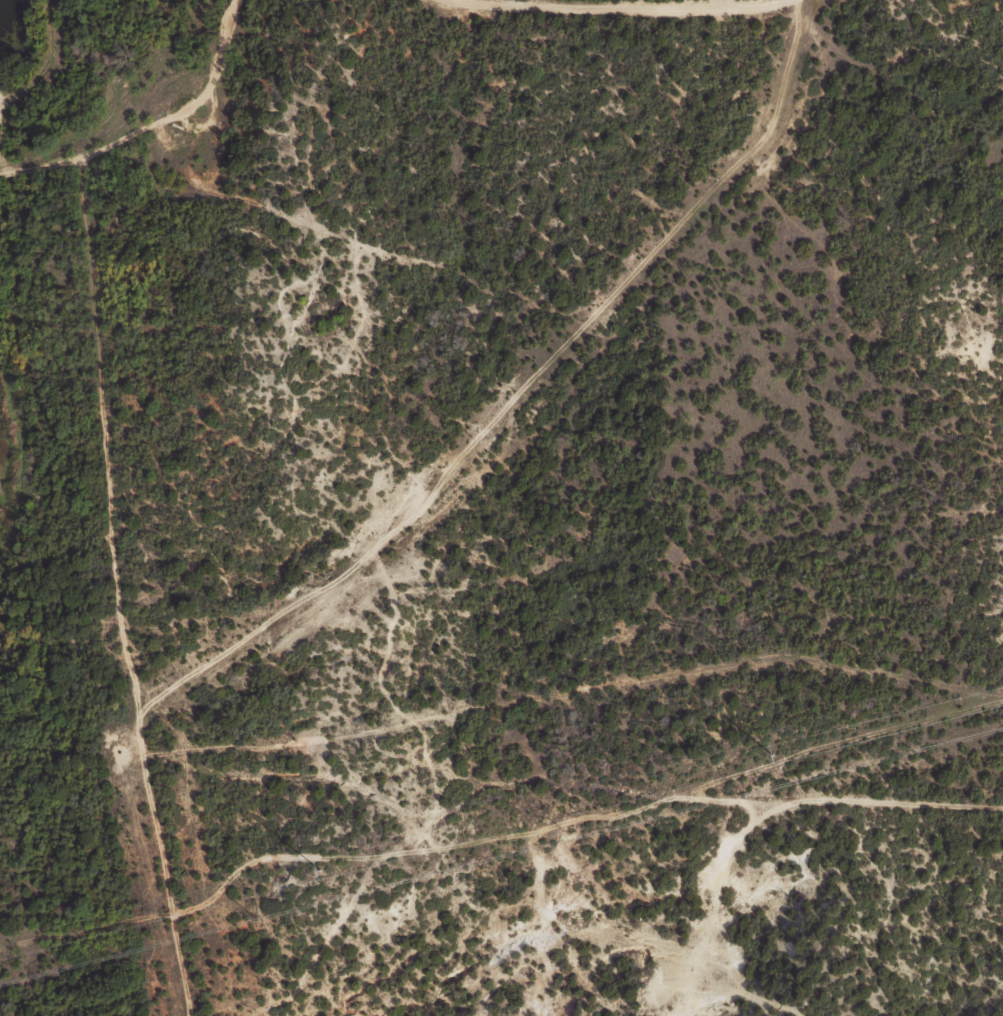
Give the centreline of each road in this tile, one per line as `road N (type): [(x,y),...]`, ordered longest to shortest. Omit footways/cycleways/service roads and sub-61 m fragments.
road 1 (residential): [(248,0),(176,93),(90,149),(0,176)]
road 2 (residential): [(803,0),(649,28),(508,0)]

